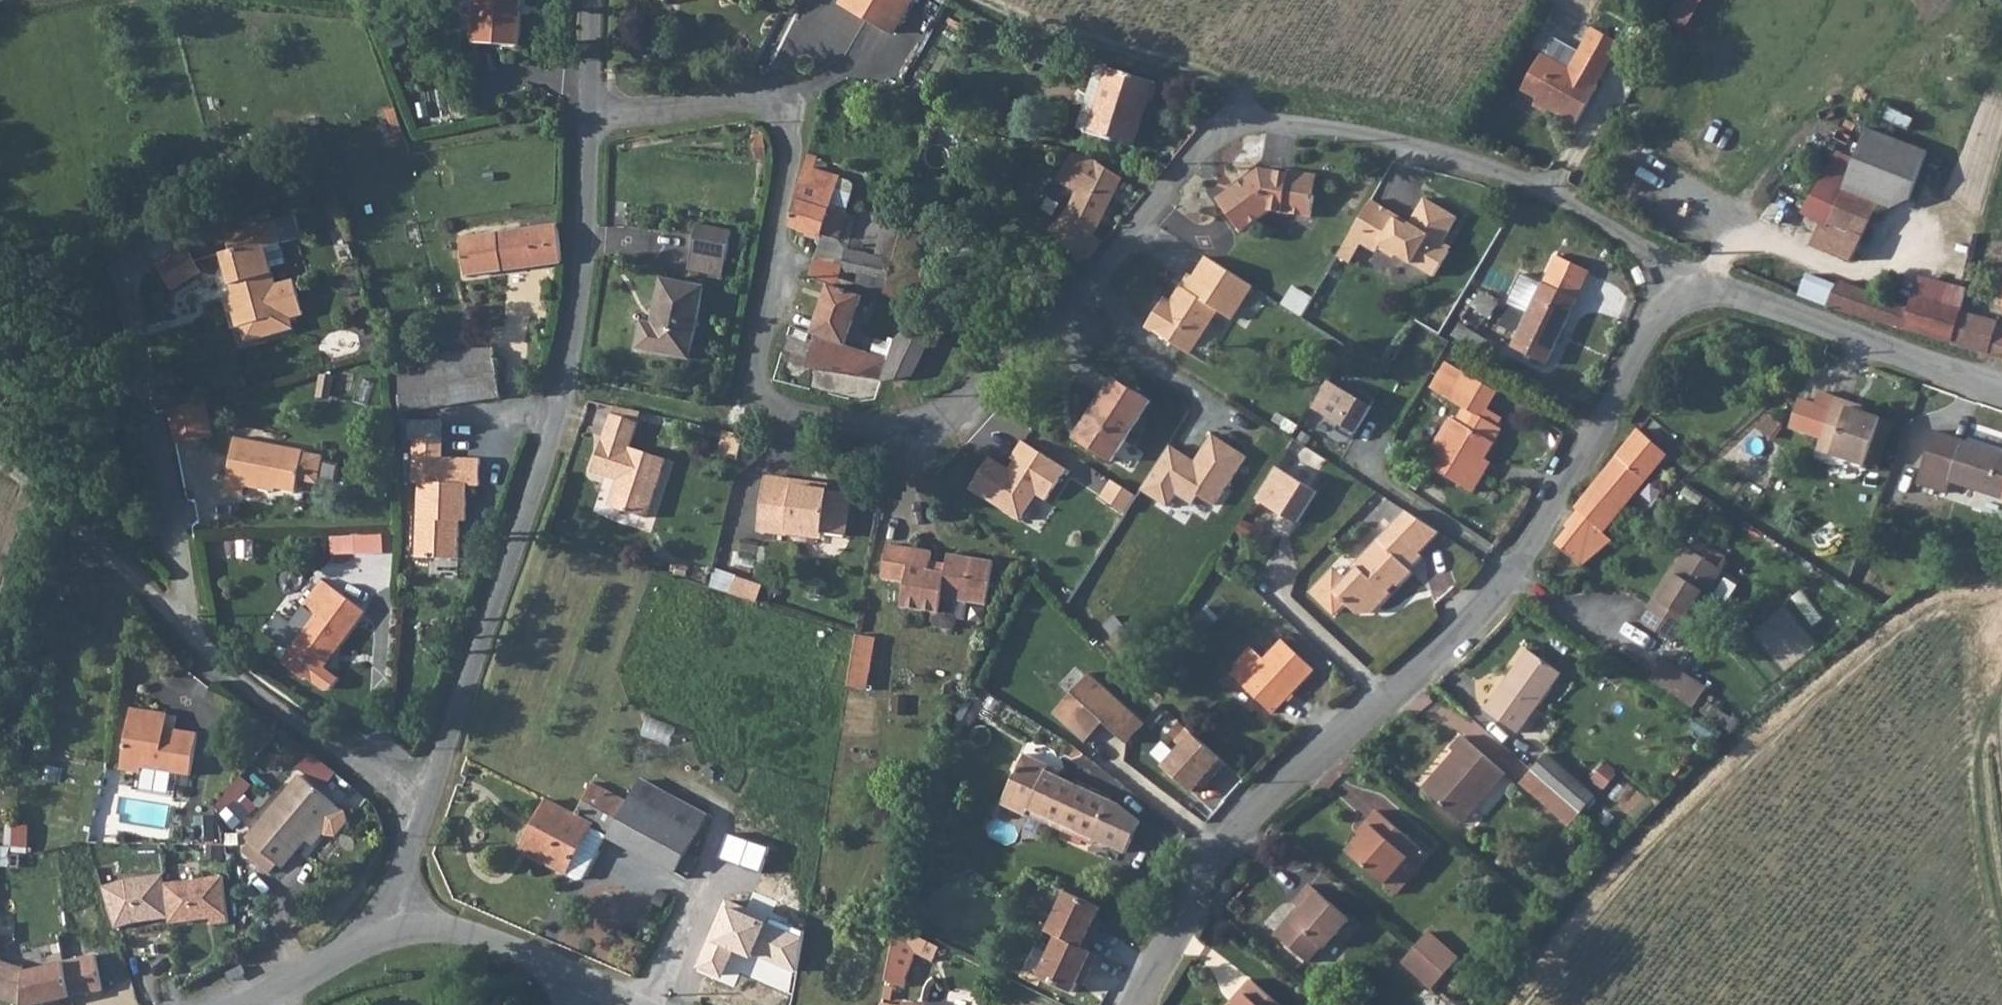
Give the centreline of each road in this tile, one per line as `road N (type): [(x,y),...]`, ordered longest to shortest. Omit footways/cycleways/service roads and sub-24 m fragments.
road 1 (residential): [(591,129),(778,103),(789,116),(790,178),(752,377),(755,396),(771,407),(895,431),(930,432),(965,418),(1187,158),(1257,117),(1345,124),(1527,181),(1651,245),(1682,297)]
road 2 (residential): [(1137,1004),(1244,822),(1479,614),(1518,564),(1653,324),(1682,297)]
road 3 (residential): [(394,917),(418,811),(568,383),(591,129)]
road 4 (residential): [(1682,297),(1714,288),(1749,295),(2001,383)]
road 5 (track): [(1257,117),(1239,89),(997,0)]
road 6 (track): [(2001,949),(1968,741),(2001,681)]
road 7 (residential): [(394,917),(630,1004)]
road 8 (residential): [(180,624),(158,429)]
road 9 (residential): [(251,1004),(394,917)]
road 10 (residential): [(591,129),(596,0)]

